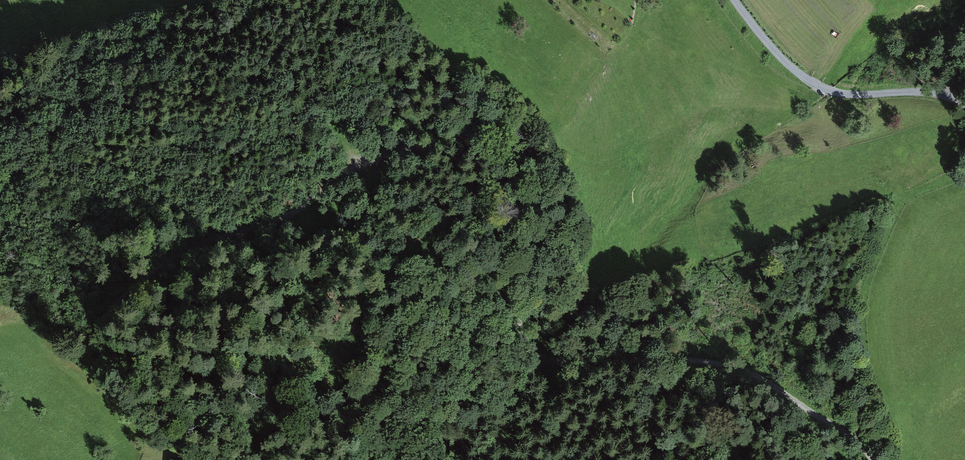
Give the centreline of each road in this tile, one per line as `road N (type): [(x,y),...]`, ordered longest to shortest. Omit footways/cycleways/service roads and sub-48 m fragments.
road 1 (track): [(491,136),(515,146),(532,175),(520,312),(533,352),(562,362),(675,359),(739,369),(862,443),(873,459)]
road 2 (track): [(491,136),(429,143),(376,162),(282,218),(176,258),(127,289),(105,320)]
road 3 (track): [(964,168),(901,199),(863,288),(866,370),(895,459)]
road 4 (track): [(157,358),(198,348),(293,359),(324,372),(360,459)]
road 5 (track): [(491,136),(436,54),(382,0)]

